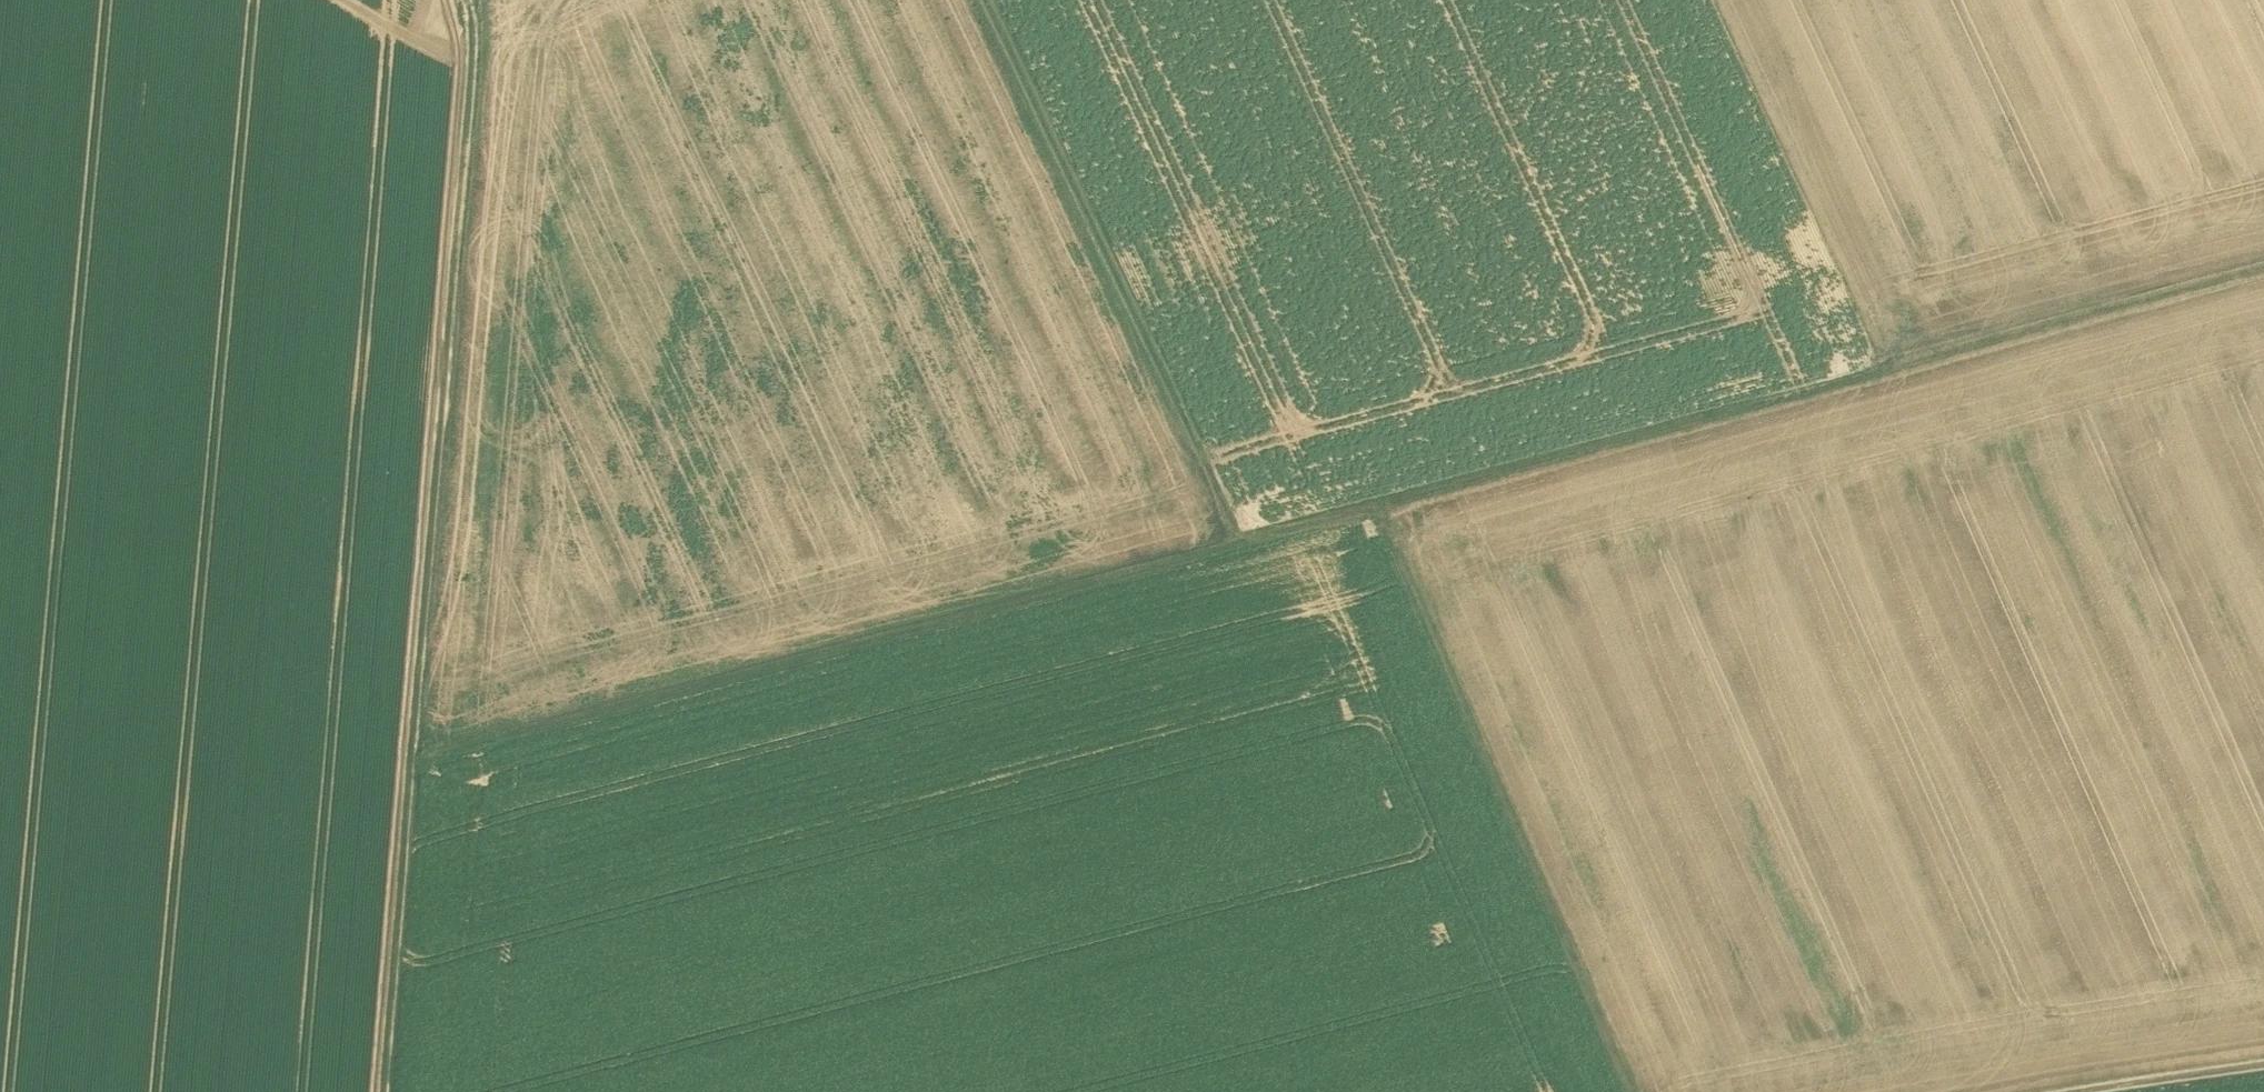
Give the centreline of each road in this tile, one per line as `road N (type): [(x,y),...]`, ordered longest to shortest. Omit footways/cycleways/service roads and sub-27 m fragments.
road 1 (track): [(474,0),(410,769),(2263,275)]
road 2 (track): [(1634,1091),(1378,512)]
road 3 (track): [(1243,548),(989,0)]
road 4 (track): [(410,769),(386,1091)]
road 5 (track): [(2067,1091),(2263,1062)]

